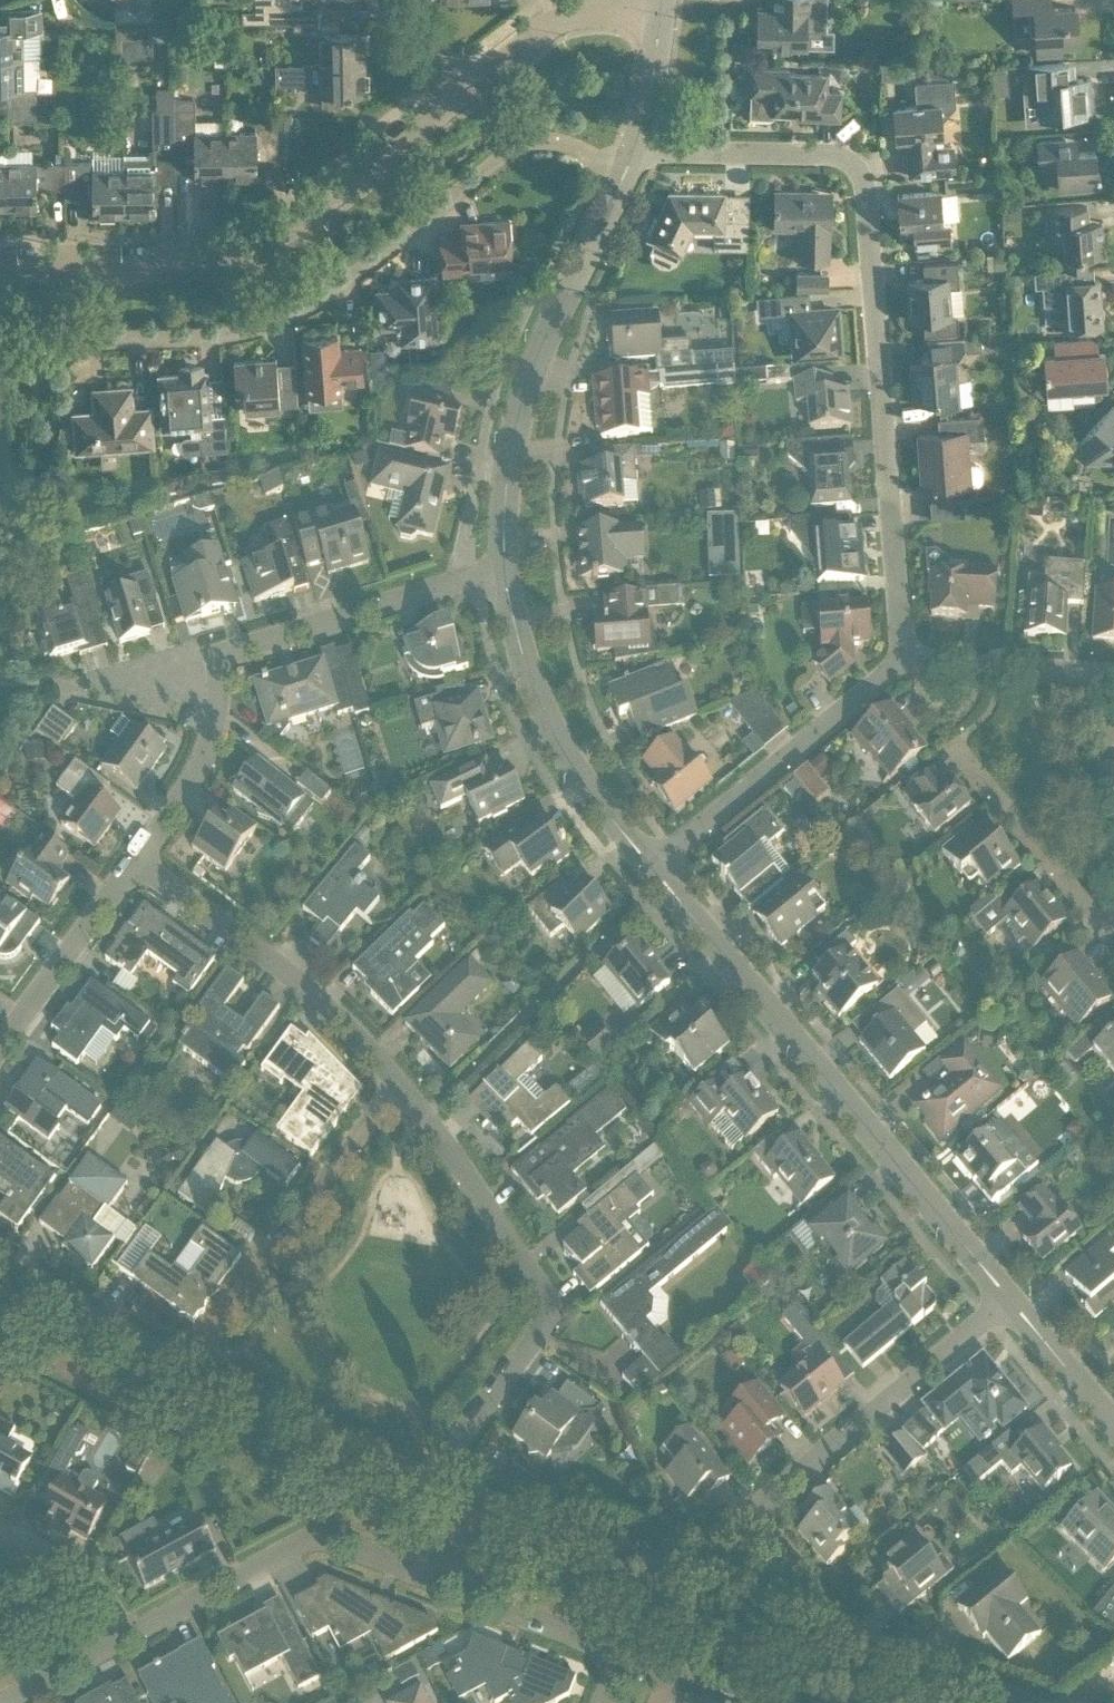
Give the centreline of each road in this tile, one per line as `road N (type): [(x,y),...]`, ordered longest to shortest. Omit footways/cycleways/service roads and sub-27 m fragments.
road 1 (residential): [(905,658),(865,177),(842,157),(636,148)]
road 2 (residential): [(0,331),(19,341),(226,334),(276,321),(328,295),(522,143),(571,144),(625,171)]
road 3 (residential): [(603,1702),(615,1672),(604,1650),(350,1543),(308,1543),(129,1635)]
road 4 (tertiary): [(1006,1301),(653,867)]
road 5 (residential): [(0,270),(222,259),(283,232),(469,83)]
road 6 (residential): [(434,1480),(553,1310),(398,1082)]
road 7 (tertiary): [(502,570),(509,454),(542,351),(625,171)]
road 8 (residential): [(191,1362),(398,1082)]
road 9 (residential): [(398,1082),(322,1006),(132,863)]
road 10 (residential): [(1006,1301),(744,1518)]
road 11 (tertiary): [(653,867),(566,755),(527,669),(502,570)]
road 12 (residential): [(1018,1702),(839,1624),(806,1597),(744,1518)]
road 13 (residential): [(744,1518),(694,1548),(632,1555),(434,1480)]
road 14 (residential): [(905,658),(653,867)]
road 15 (residential): [(225,655),(502,570)]
road 16 (residential): [(434,1480),(191,1362)]
road 17 (residential): [(1113,923),(1101,927),(954,748)]
road 18 (residential): [(132,863),(201,769),(225,655)]
road 19 (residential): [(0,1047),(132,863)]
road 20 (residential): [(191,1362),(0,1262)]
road 21 (residential): [(469,83),(562,16),(660,16)]
road 22 (residential): [(1113,674),(905,658)]
road 23 (residential): [(129,1635),(89,1582),(0,1530)]
road 24 (tertiary): [(1113,1430),(1006,1301)]
road 25 (residential): [(71,679),(225,655)]
road 26 (residential): [(129,1635),(4,1702)]
road 27 (tertiary): [(636,148),(660,16)]

